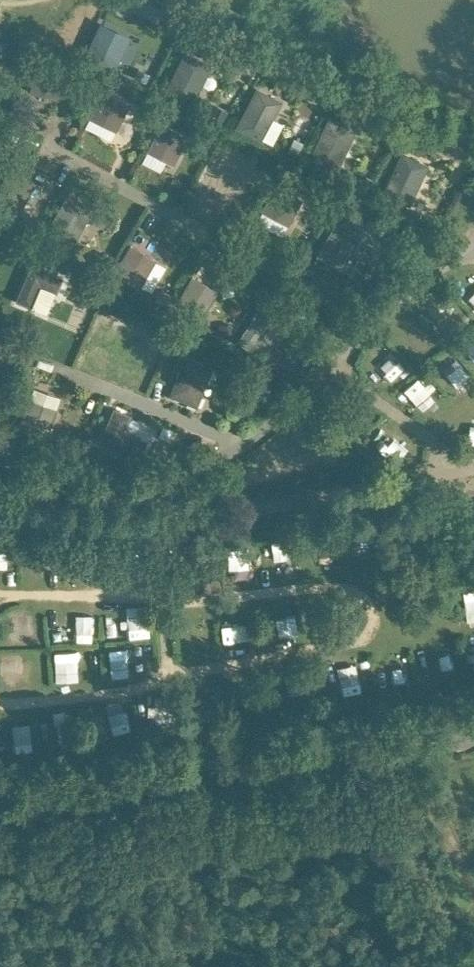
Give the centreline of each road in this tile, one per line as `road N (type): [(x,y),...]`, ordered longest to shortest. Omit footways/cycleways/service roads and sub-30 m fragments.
road 1 (tertiary): [(0,816),(473,736)]

